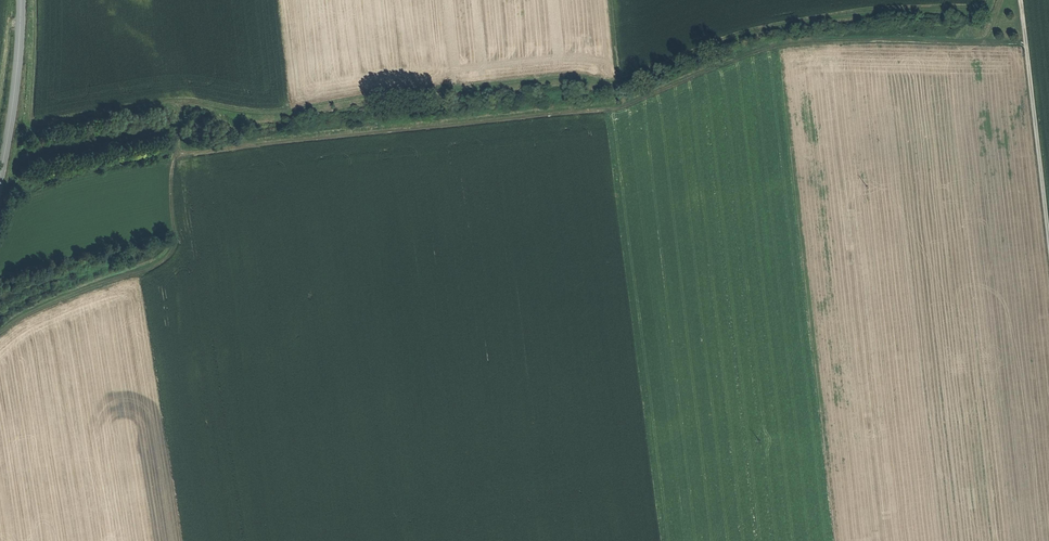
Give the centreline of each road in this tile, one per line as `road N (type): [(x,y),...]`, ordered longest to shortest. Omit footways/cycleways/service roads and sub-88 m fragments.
road 1 (track): [(1002,0),(989,36),(974,46),(791,46),(615,108),(177,155),(170,256),(62,301),(0,338)]
road 2 (track): [(34,0),(29,127),(40,127),(171,105),(215,108),(233,119),(351,95),(538,75),(607,79),(617,74),(610,0)]
road 3 (track): [(1048,239),(1020,0)]
road 4 (secondary): [(22,0),(0,174)]

